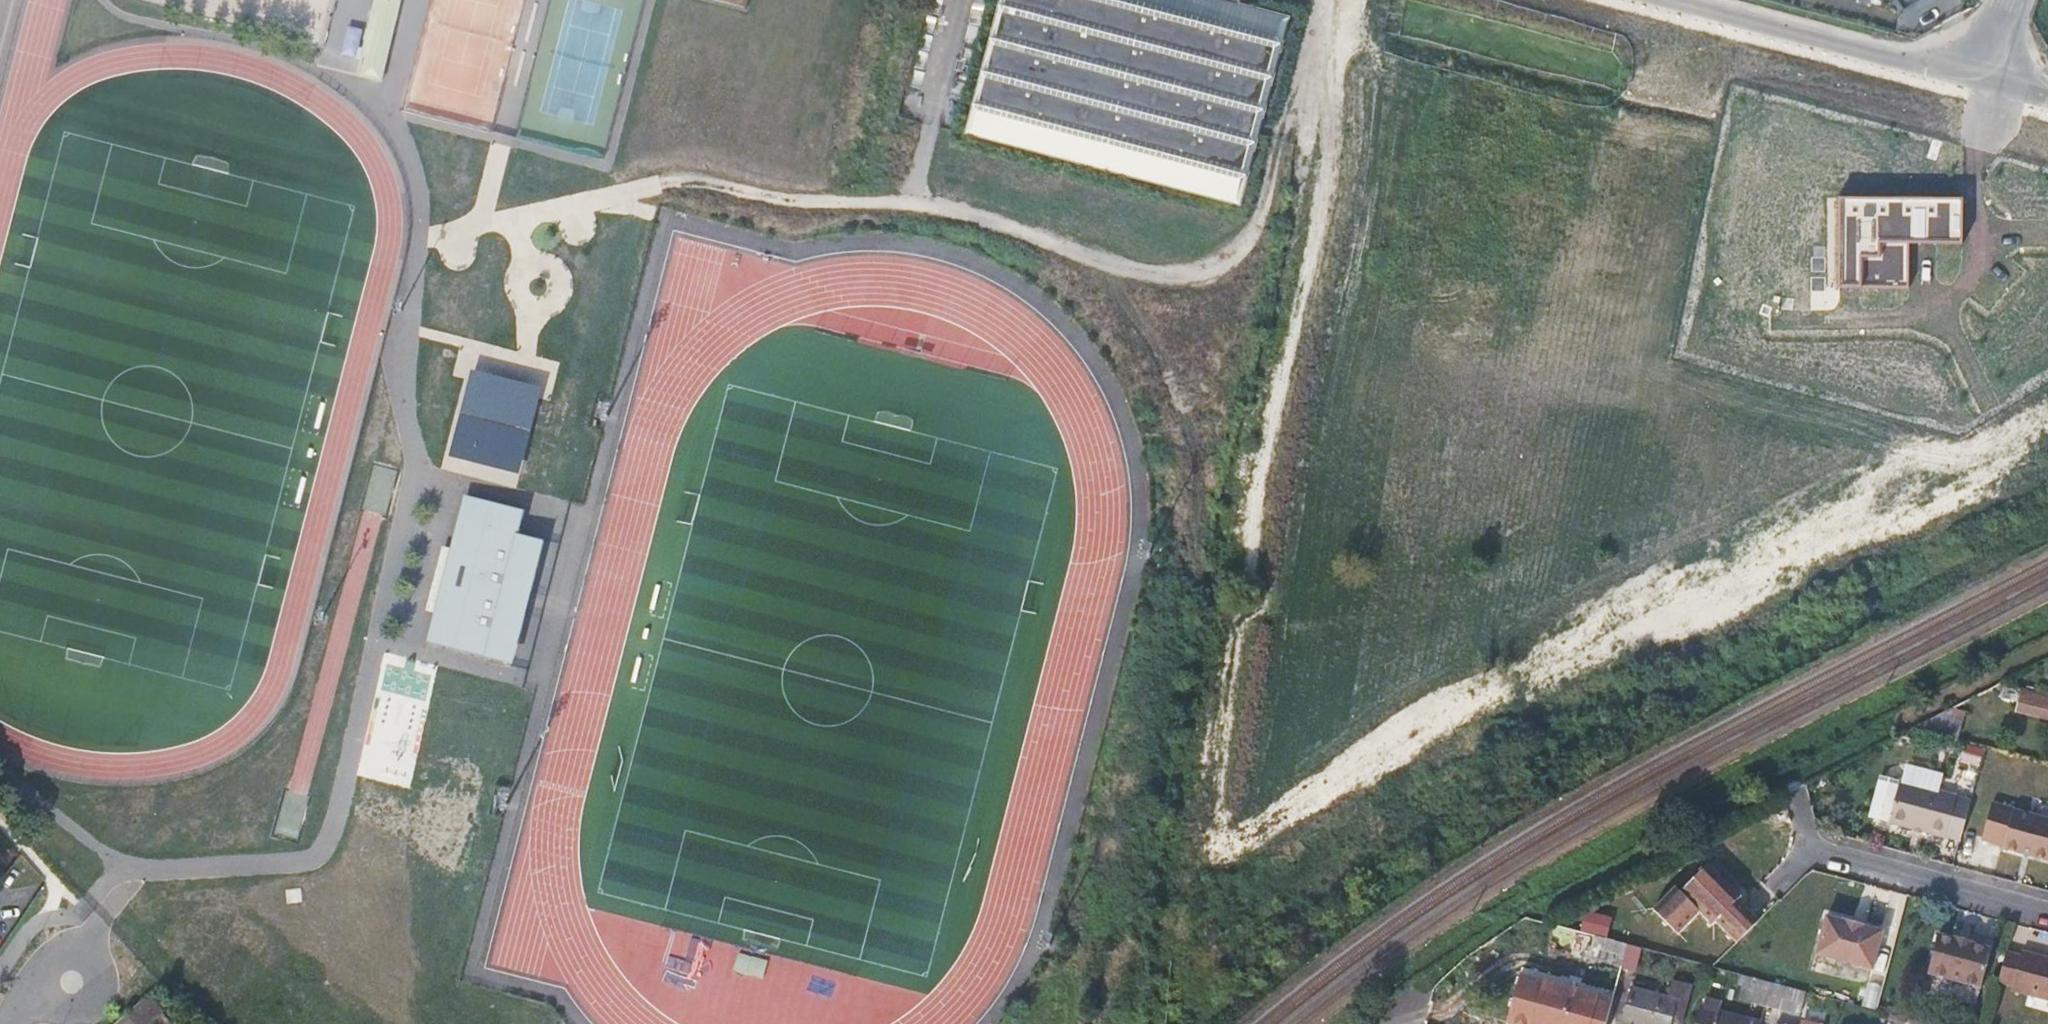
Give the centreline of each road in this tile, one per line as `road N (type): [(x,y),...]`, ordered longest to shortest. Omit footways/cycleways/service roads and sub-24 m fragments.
road 1 (residential): [(1685,0),(2047,93)]
road 2 (residential): [(1815,850),(2047,913)]

